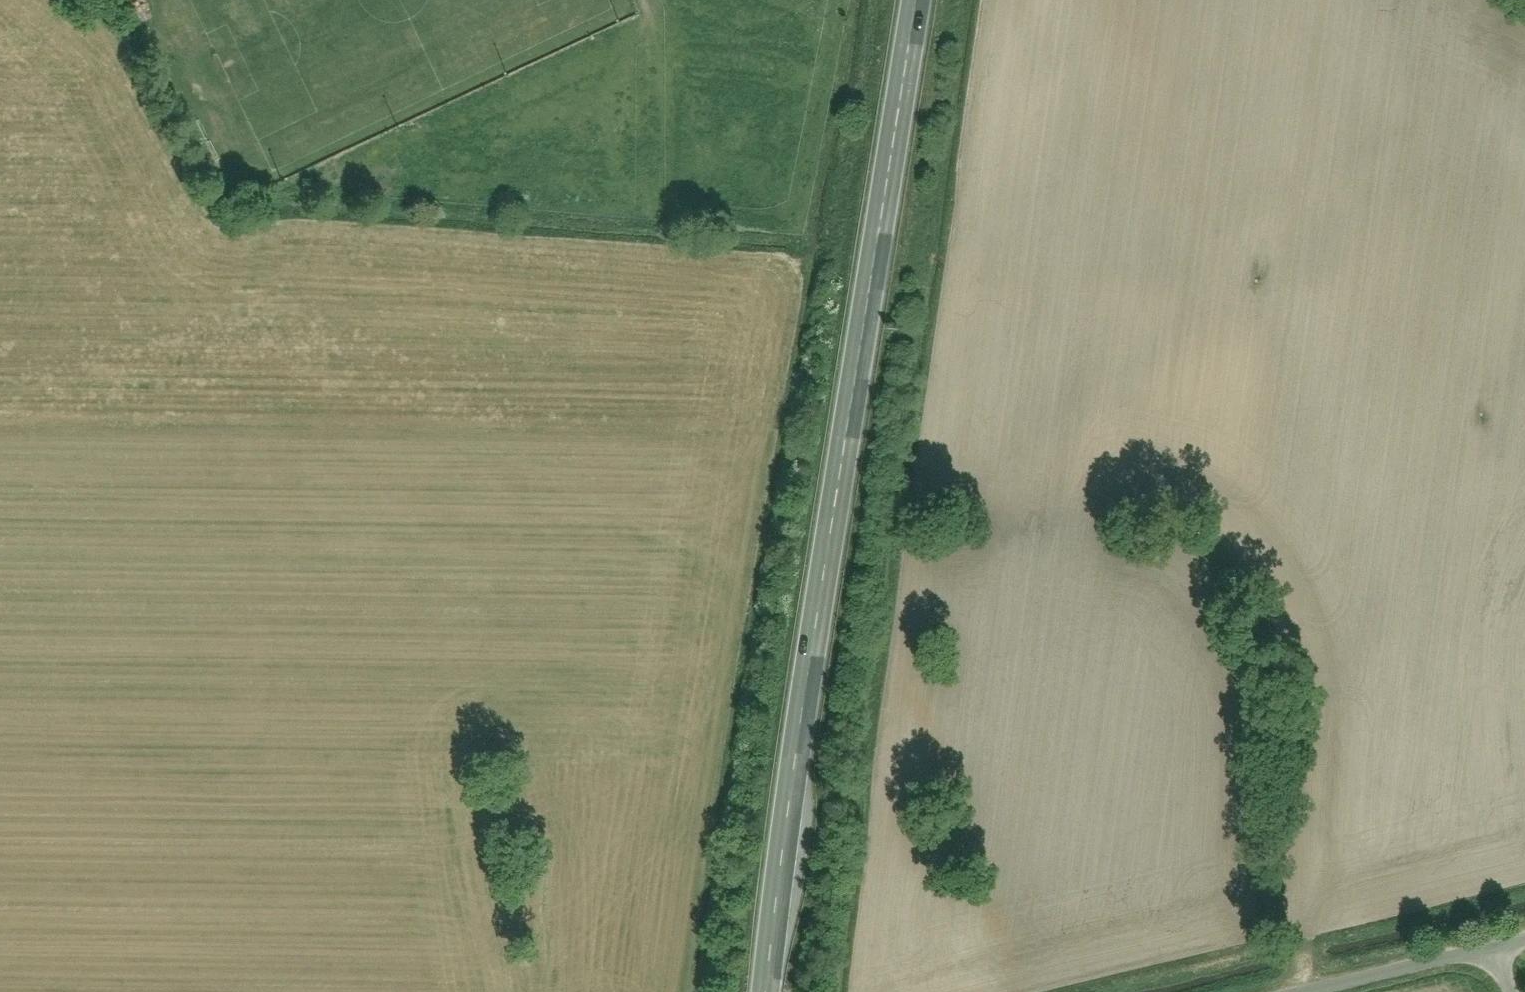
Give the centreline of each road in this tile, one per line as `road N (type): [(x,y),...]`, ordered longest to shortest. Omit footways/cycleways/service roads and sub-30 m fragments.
road 1 (primary): [(923,0),(838,488),(766,991)]
road 2 (residential): [(1495,950),(1319,991)]

